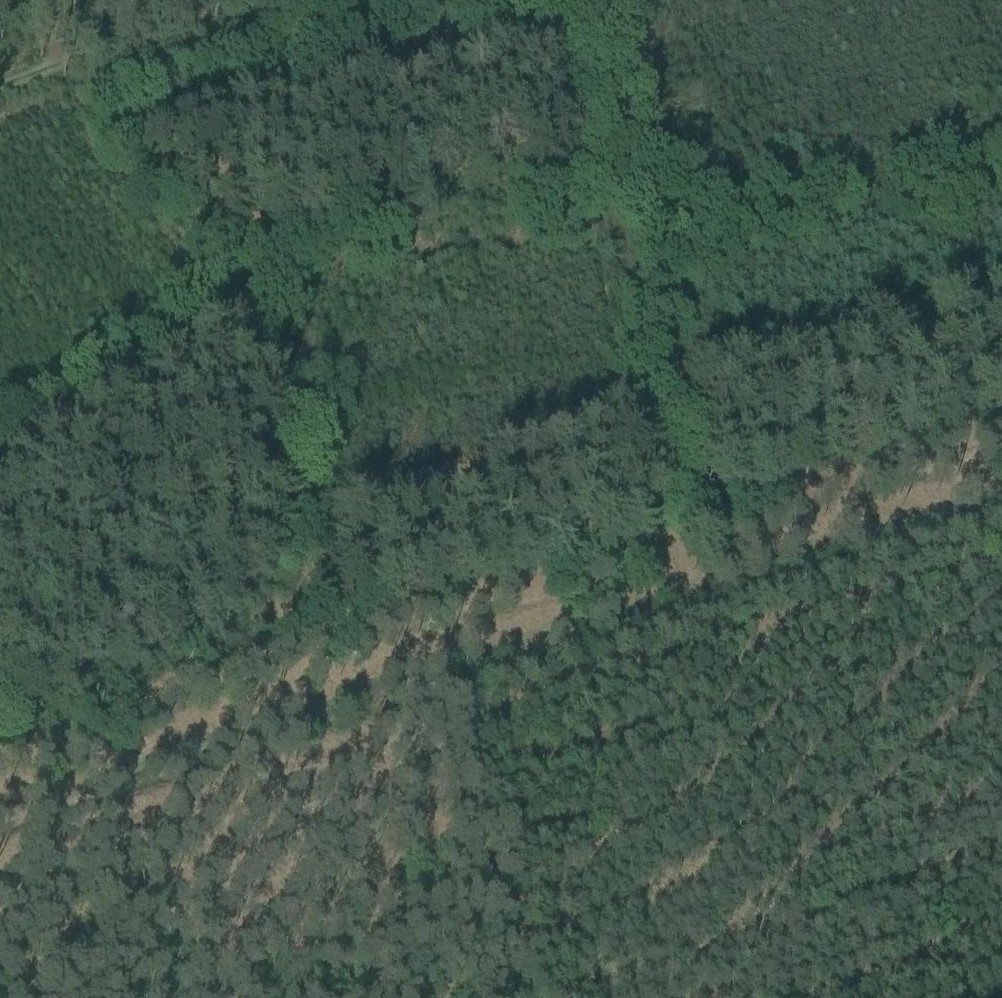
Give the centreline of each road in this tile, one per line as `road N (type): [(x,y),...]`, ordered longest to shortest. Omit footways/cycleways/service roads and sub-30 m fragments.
road 1 (track): [(1001,485),(0,805)]
road 2 (track): [(574,0),(718,577)]
road 3 (track): [(69,0),(96,64),(270,0)]

